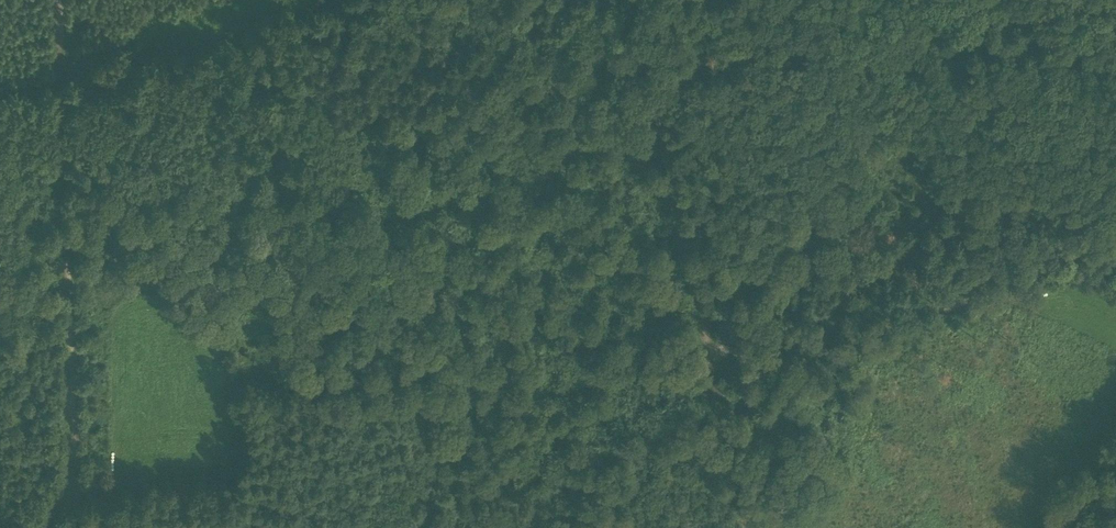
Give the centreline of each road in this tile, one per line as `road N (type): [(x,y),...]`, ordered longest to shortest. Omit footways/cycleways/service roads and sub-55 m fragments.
road 1 (track): [(642,0),(754,527)]
road 2 (track): [(51,0),(71,446),(84,527)]

